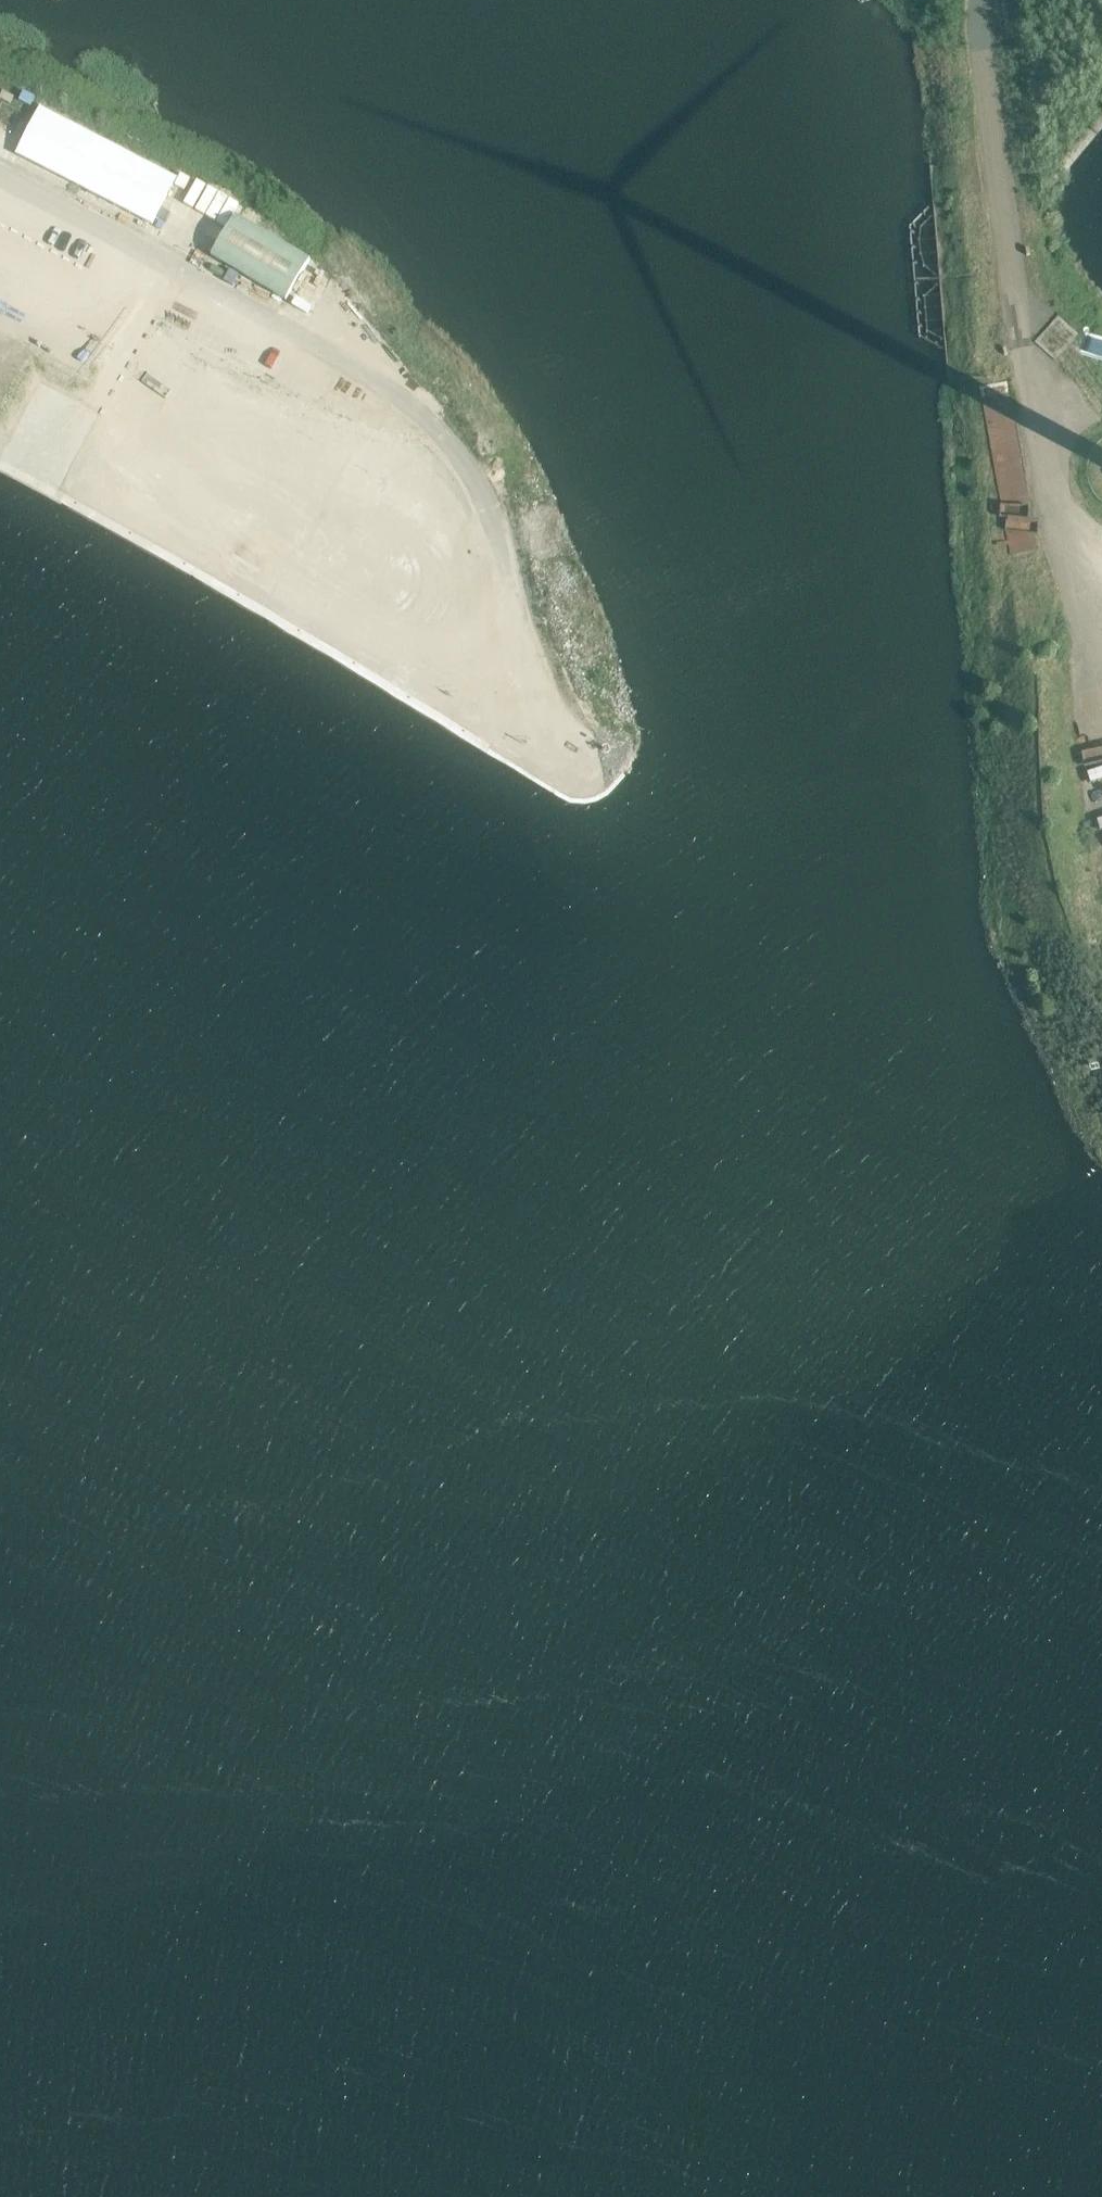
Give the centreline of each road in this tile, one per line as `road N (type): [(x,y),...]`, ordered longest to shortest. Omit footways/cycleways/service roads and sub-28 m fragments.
road 1 (unclassified): [(0,341),(157,416),(216,426),(255,422),(279,383),(276,349),(247,310),(0,172)]

